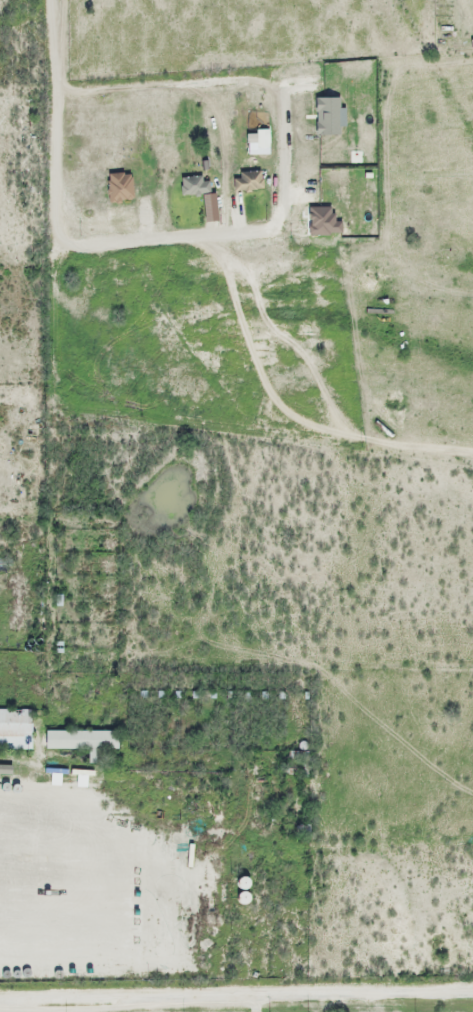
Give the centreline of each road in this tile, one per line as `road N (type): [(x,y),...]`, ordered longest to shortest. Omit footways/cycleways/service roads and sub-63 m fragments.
road 1 (residential): [(0,998),(472,992)]

